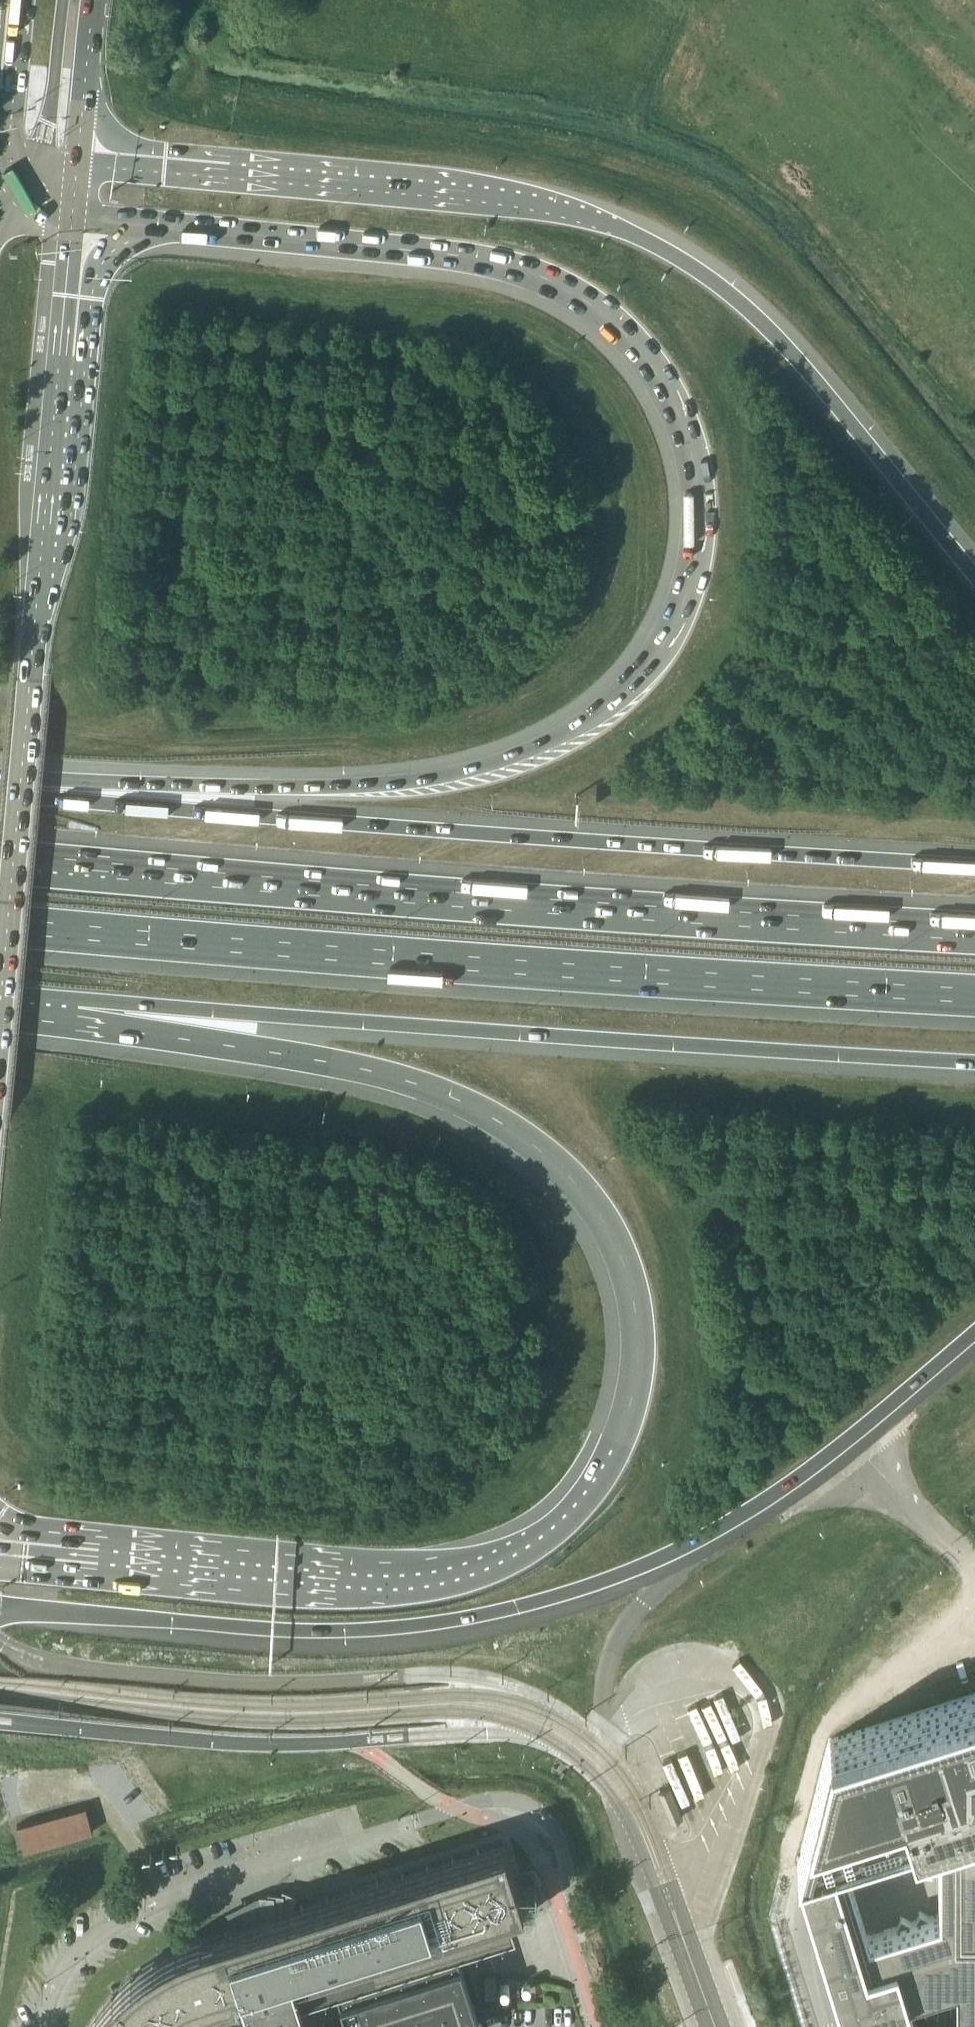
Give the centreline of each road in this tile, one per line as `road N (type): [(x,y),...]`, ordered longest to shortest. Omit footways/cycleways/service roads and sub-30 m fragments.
road 1 (motorway): [(72,215),(453,255),(545,278),(624,333),(672,399),(698,500),(696,552),(683,602),(631,688),(543,745),(483,767),(373,785),(0,785)]
road 2 (motorway): [(78,999),(252,1049),(356,1068),(450,1098),(521,1134),(588,1199),(616,1240),(638,1321),(634,1397),(575,1508),(510,1558),(443,1583),(370,1590),(0,1555)]
road 3 (motorway): [(974,574),(822,387),(733,296),(647,241),(555,207),(500,197),(79,159)]
road 4 (motorway): [(974,865),(491,836),(0,789)]
road 5 (motorway): [(974,934),(0,864)]
road 6 (motorway): [(0,928),(974,995)]
road 7 (motorway): [(78,999),(974,1062)]
road 8 (primary): [(0,994),(72,215)]
road 9 (motorway): [(0,1605),(381,1630),(502,1611),(677,1553)]
road 10 (motorway): [(677,1553),(823,1461),(974,1335)]
road 11 (motorway): [(607,1769),(605,1713),(623,1633),(677,1553)]
road 12 (primary): [(79,159),(94,0)]

